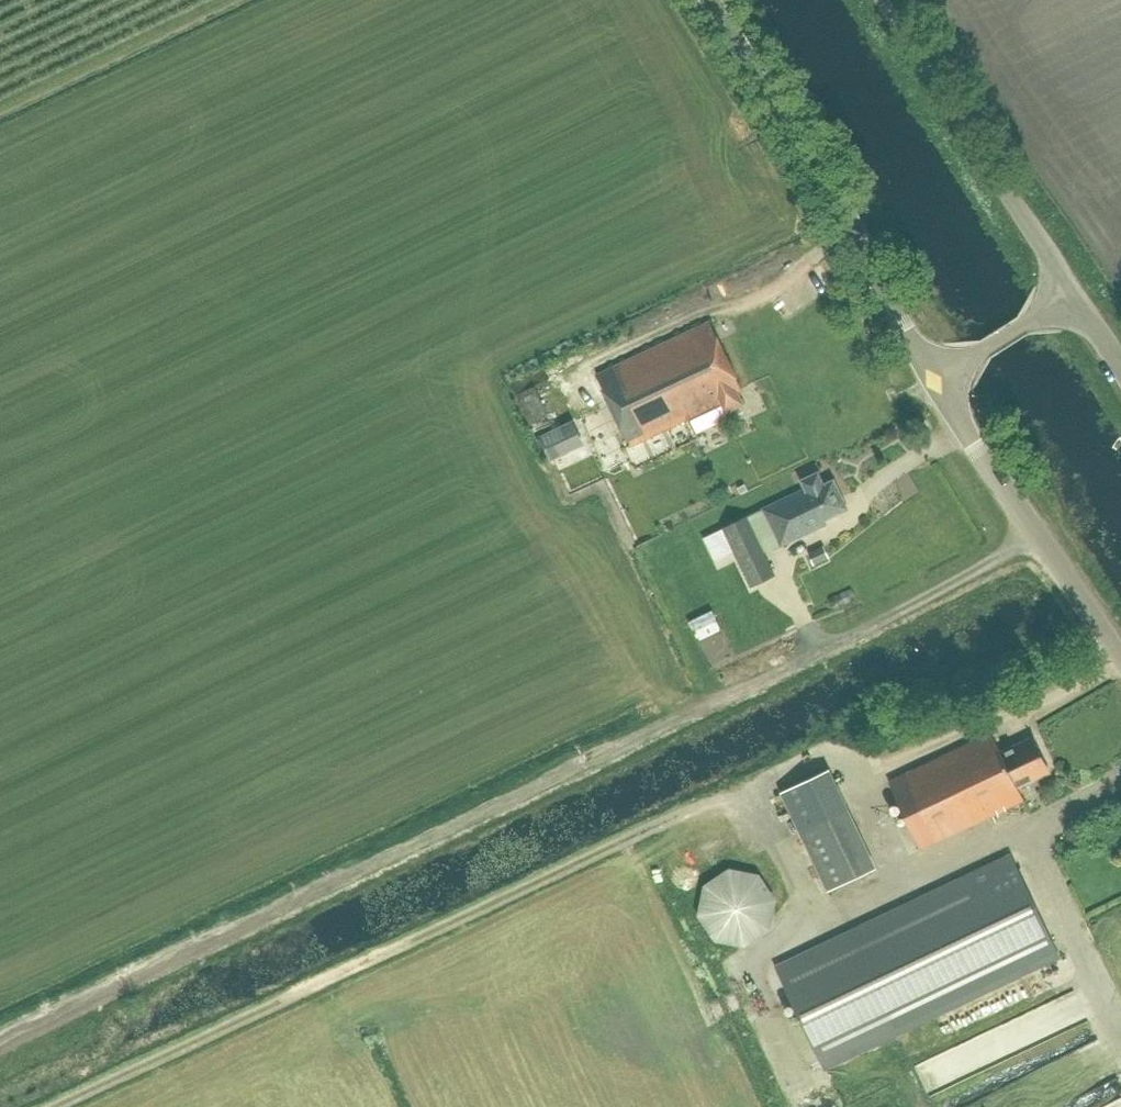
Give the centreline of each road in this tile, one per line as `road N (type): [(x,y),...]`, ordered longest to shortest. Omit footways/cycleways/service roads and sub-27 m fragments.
road 1 (track): [(1037,532),(812,657),(0,1042)]
road 2 (track): [(713,796),(64,1106)]
road 3 (unclassified): [(934,380),(711,0)]
road 4 (unclassified): [(1074,294),(885,0)]
road 5 (unclassified): [(1120,658),(934,380)]
road 6 (unclassified): [(934,380),(1074,294)]

